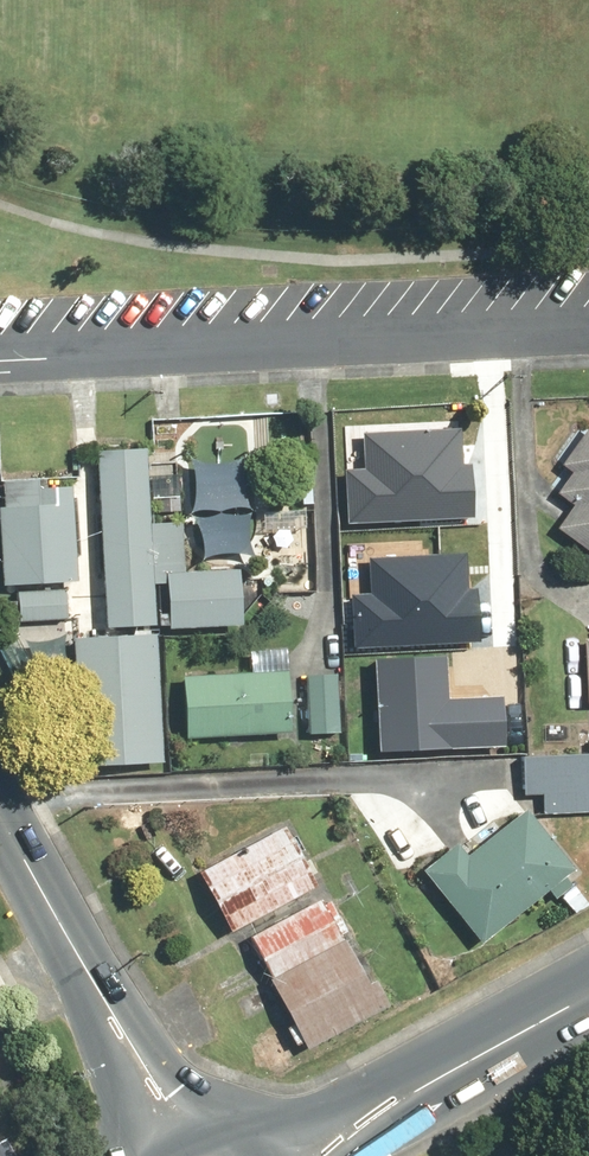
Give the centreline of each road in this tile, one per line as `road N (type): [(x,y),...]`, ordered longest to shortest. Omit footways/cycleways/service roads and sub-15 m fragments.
road 1 (unclassified): [(0,361),(588,329)]
road 2 (secondary): [(107,1006),(0,813)]
road 3 (secondary): [(267,1152),(435,1076)]
road 4 (secondary): [(435,1076),(588,993)]
road 5 (secondary): [(107,1006),(214,1124)]
road 6 (secondary): [(133,1155),(107,1006)]

